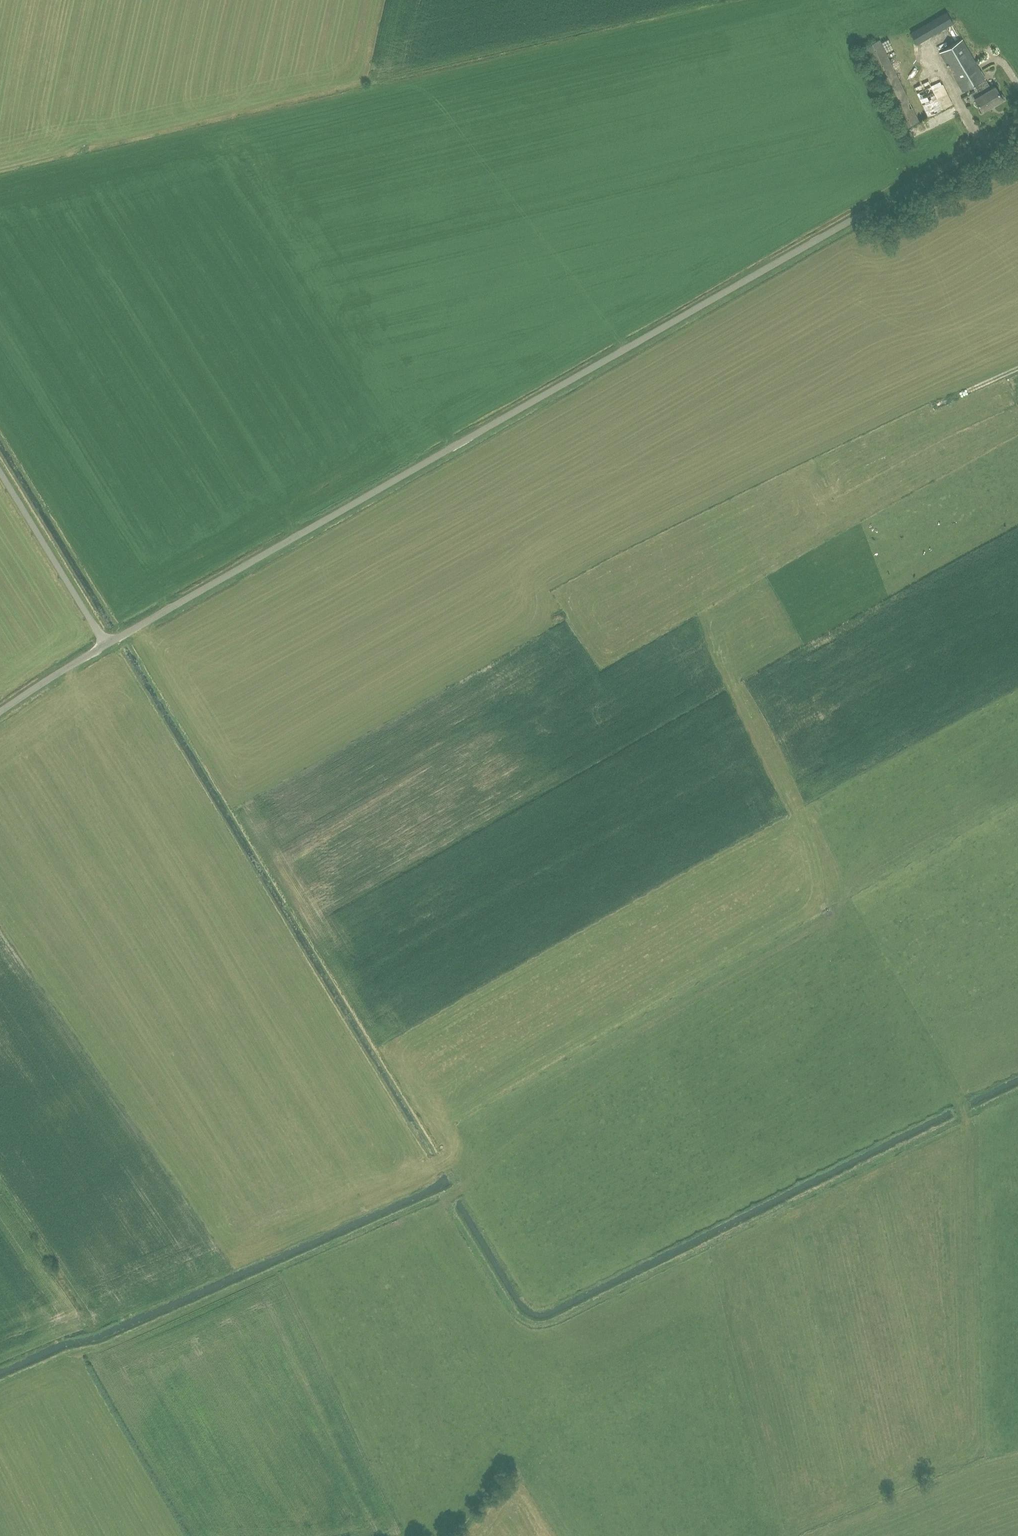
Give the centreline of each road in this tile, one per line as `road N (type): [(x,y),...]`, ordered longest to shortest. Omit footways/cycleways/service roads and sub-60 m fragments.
road 1 (unclassified): [(108,644),(1017,128)]
road 2 (unclassified): [(108,644),(0,473)]
road 3 (unclassified): [(0,714),(108,644)]

